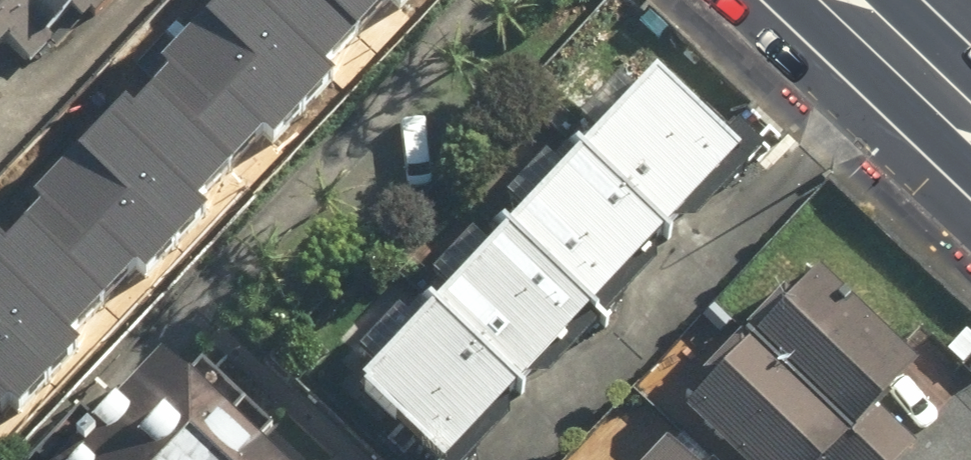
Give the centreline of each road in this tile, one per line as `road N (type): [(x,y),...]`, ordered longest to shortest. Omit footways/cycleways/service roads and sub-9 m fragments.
road 1 (primary): [(845,0),(970,120)]

